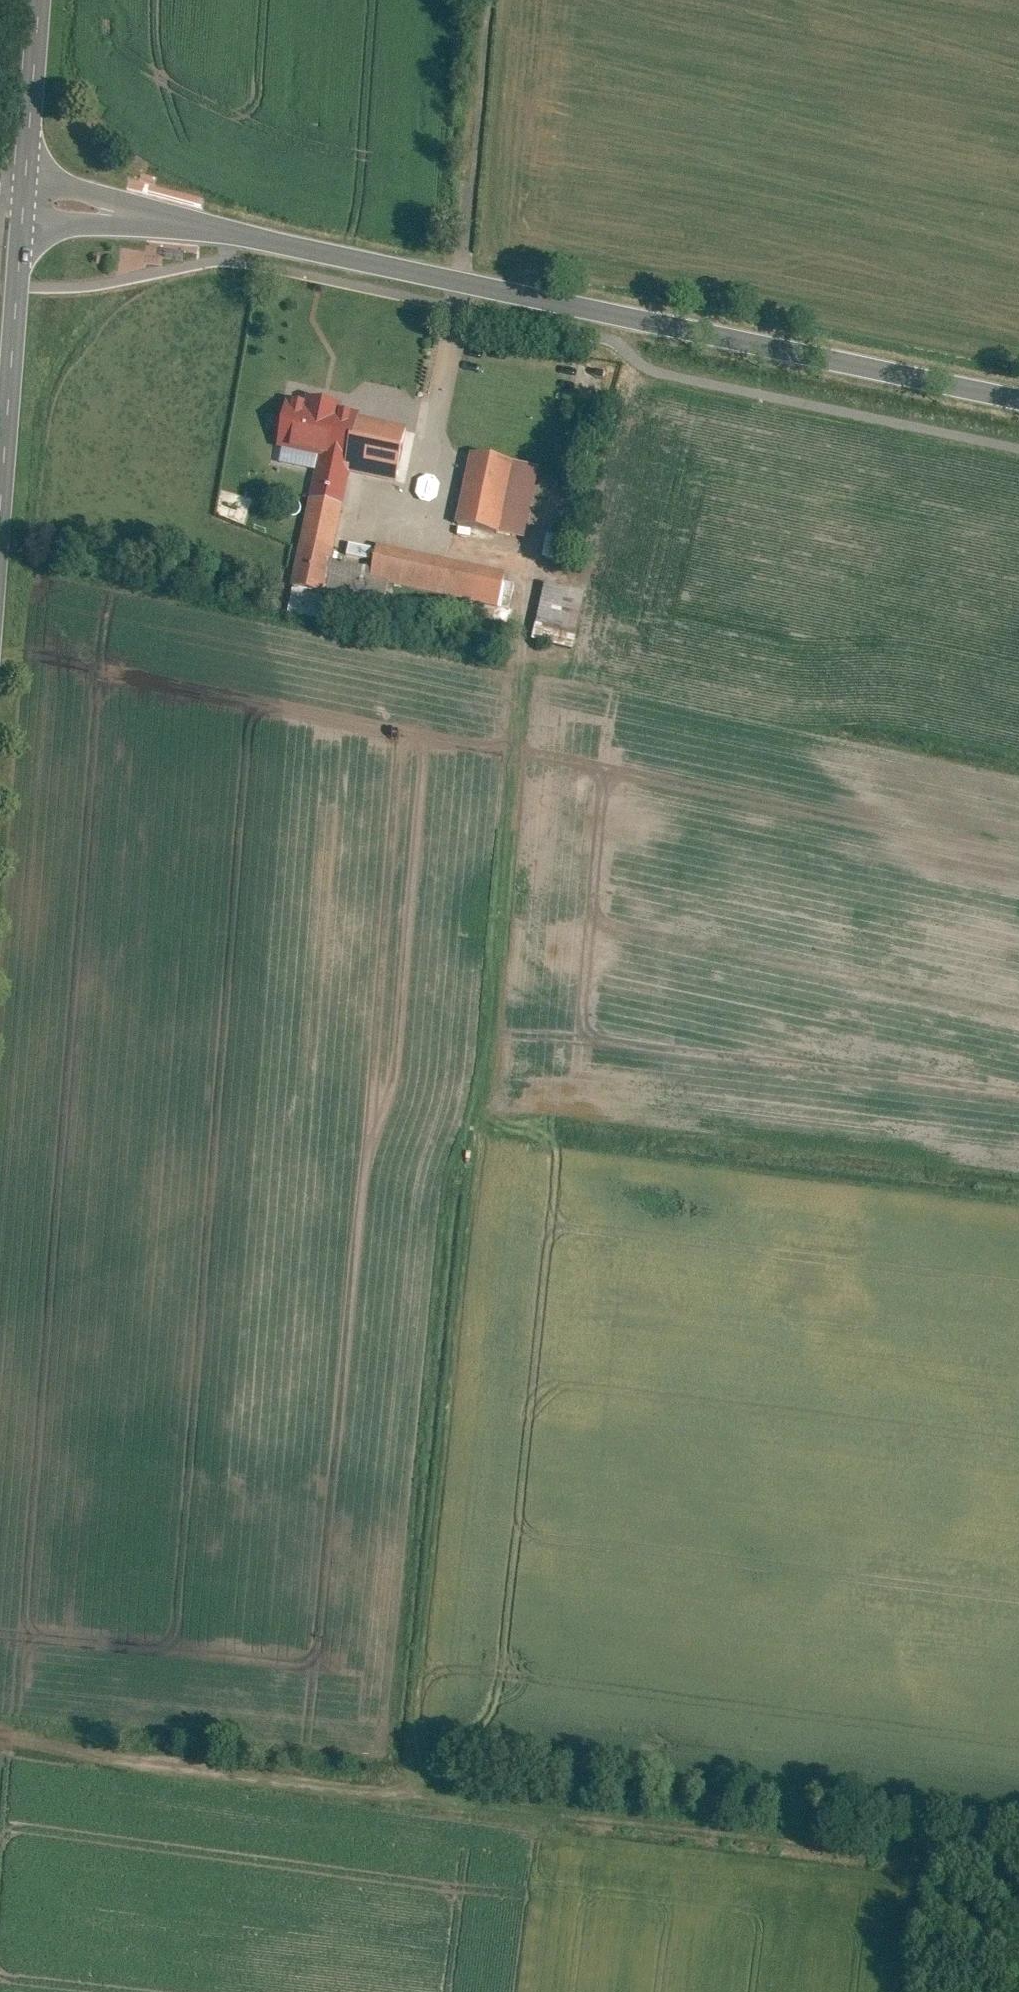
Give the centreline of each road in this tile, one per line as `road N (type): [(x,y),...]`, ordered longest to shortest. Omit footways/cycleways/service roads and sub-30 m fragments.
road 1 (track): [(1018,1862),(500,1806),(0,1737)]
road 2 (tertiary): [(24,191),(1018,402)]
road 3 (tertiary): [(24,191),(0,522)]
road 4 (tertiary): [(40,0),(24,191)]

